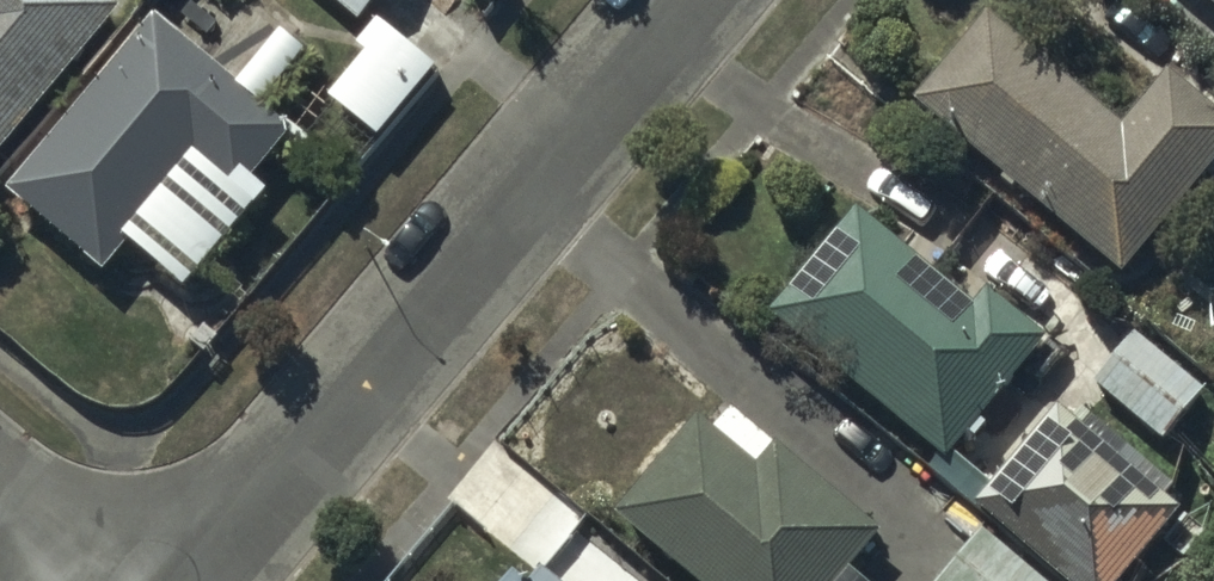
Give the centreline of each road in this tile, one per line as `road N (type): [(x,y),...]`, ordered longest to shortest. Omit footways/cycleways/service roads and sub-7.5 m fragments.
road 1 (residential): [(185,580),(685,0)]
road 2 (residential): [(104,580),(0,496)]

